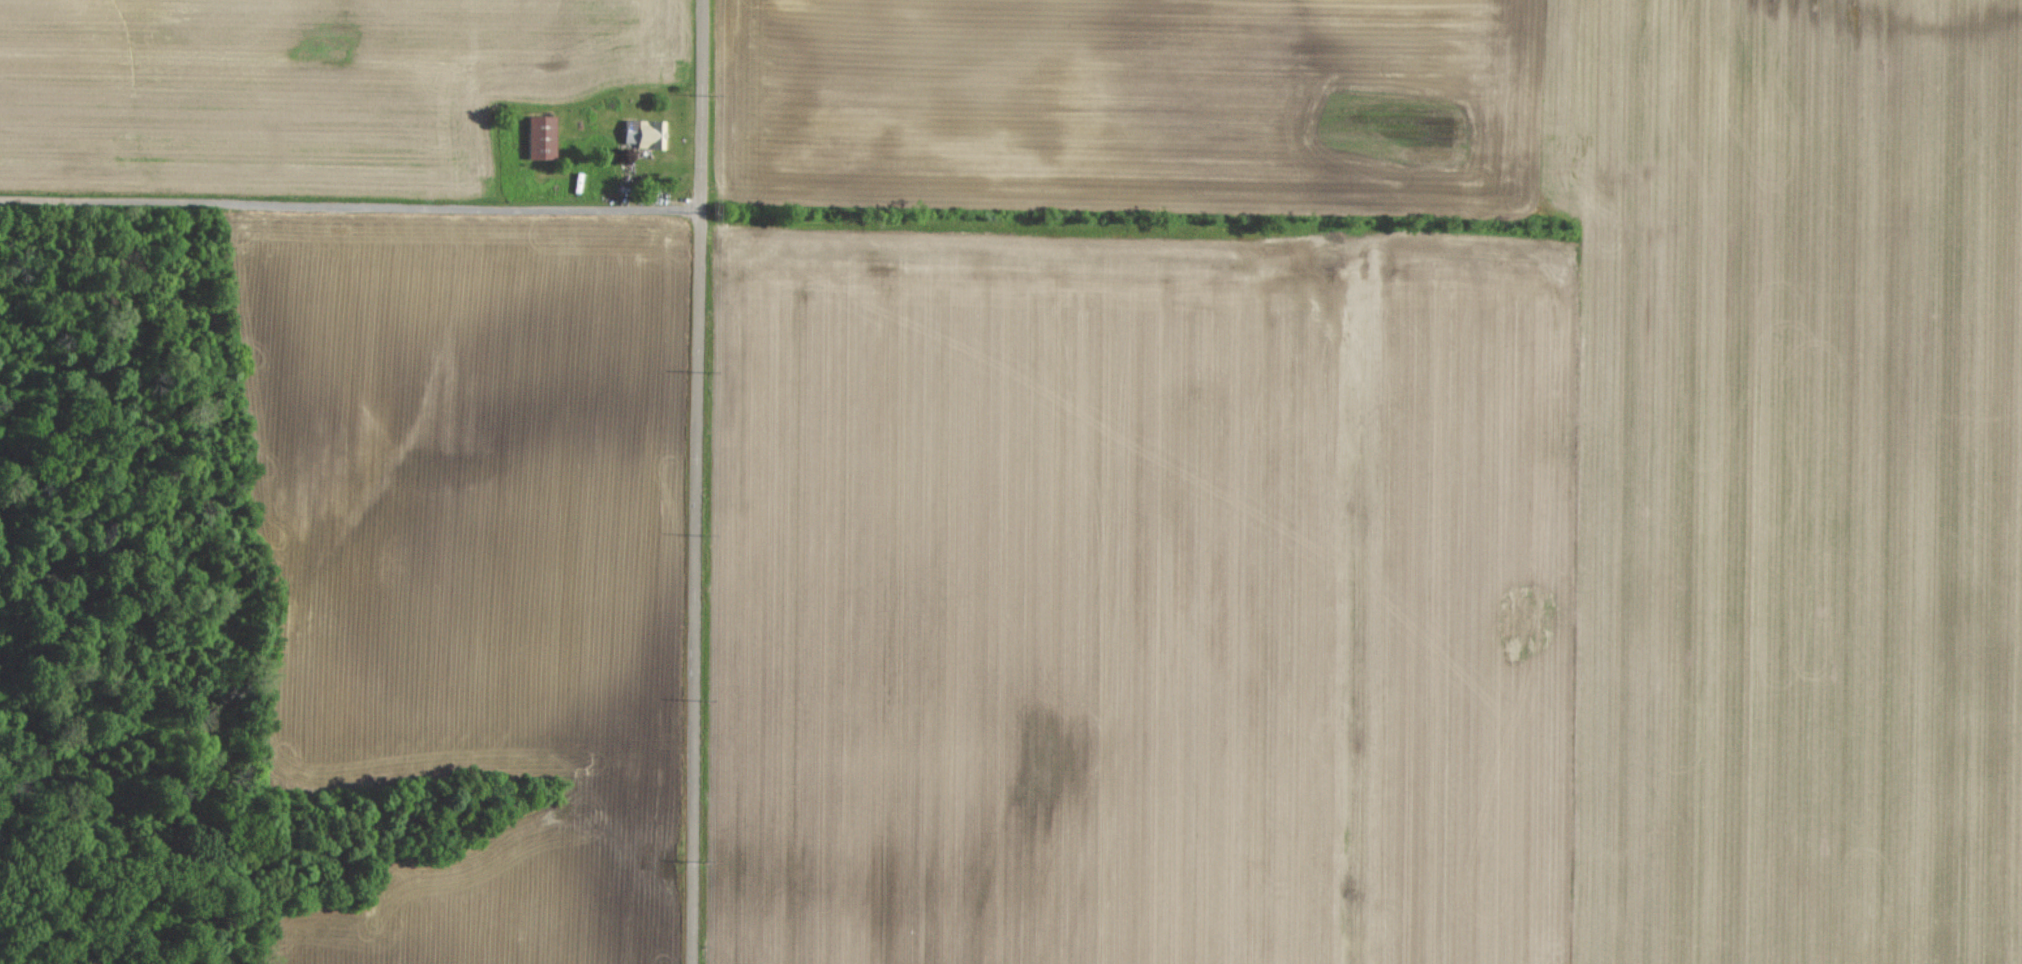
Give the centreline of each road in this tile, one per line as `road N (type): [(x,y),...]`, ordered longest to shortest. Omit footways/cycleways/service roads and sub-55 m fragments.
road 1 (residential): [(686,963),(698,0)]
road 2 (residential): [(693,211),(523,216),(0,206)]

